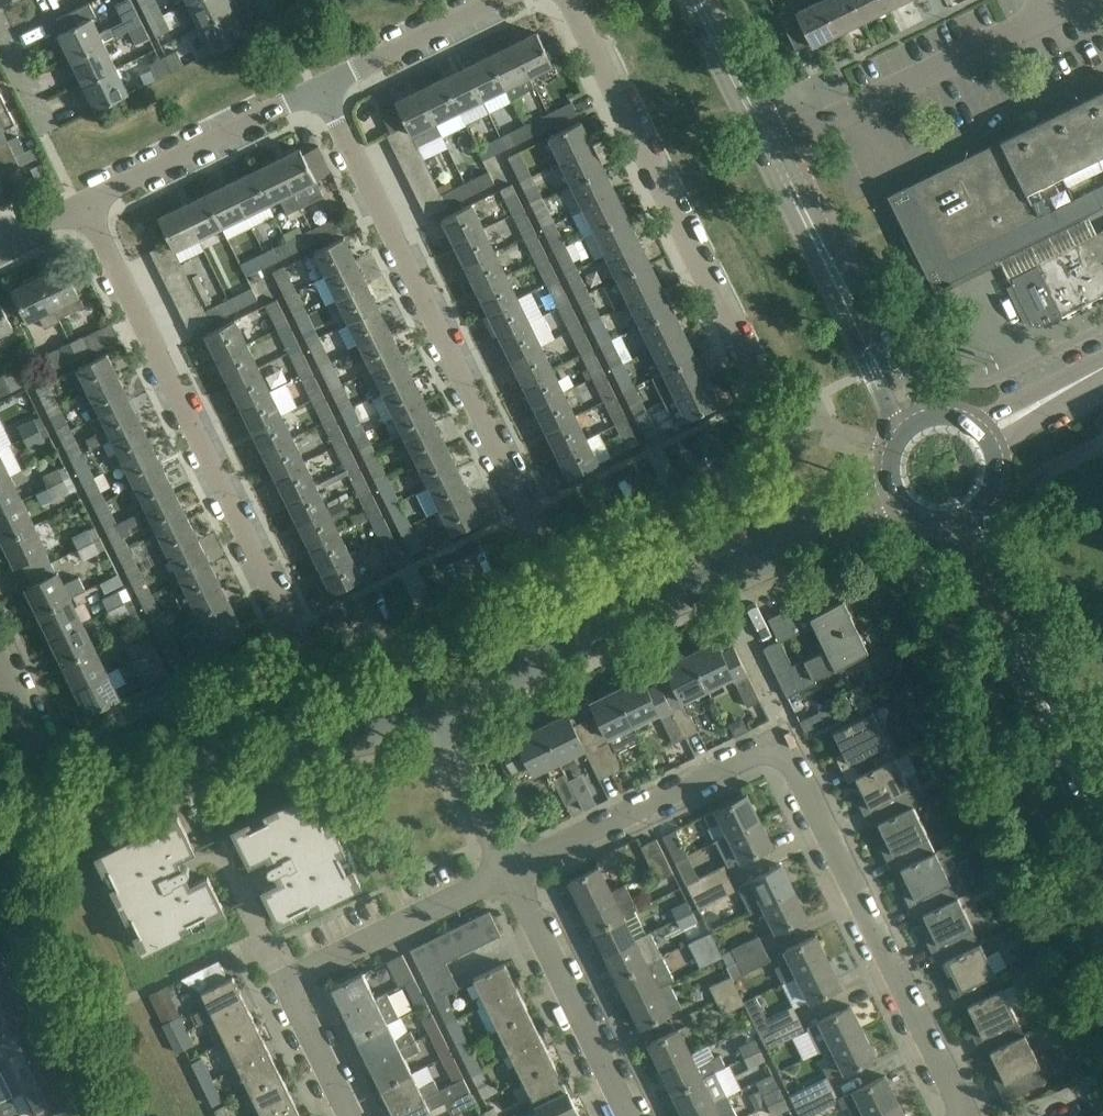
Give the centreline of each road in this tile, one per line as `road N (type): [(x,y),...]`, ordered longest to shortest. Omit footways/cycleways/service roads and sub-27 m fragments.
road 1 (residential): [(83,204),(310,662),(341,661),(550,557)]
road 2 (residential): [(550,557),(776,438),(769,406),(569,0)]
road 3 (residential): [(550,557),(316,85)]
road 4 (residential): [(960,1115),(781,741)]
road 5 (residential): [(354,1115),(286,980),(509,872)]
road 6 (unclassified): [(60,793),(436,716)]
road 7 (unclassified): [(436,716),(719,579)]
road 8 (unclassified): [(773,151),(1052,13)]
road 9 (residential): [(509,872),(781,741)]
road 10 (residential): [(626,1115),(509,872)]
road 11 (residential): [(83,204),(316,85)]
road 12 (tertiary): [(941,520),(998,636),(1040,695)]
road 13 (tertiary): [(1040,695),(1024,622),(980,504)]
road 14 (residential): [(316,85),(496,0)]
road 15 (residential): [(781,741),(778,712),(719,579)]
road 16 (unclassified): [(890,470),(804,518),(746,565)]
road 17 (unclassified): [(746,565),(909,508)]
road 18 (residential): [(509,872),(436,716)]
road 19 (tertiary): [(773,151),(697,0)]
road 20 (tertiary): [(846,294),(773,151)]
road 21 (tertiary): [(846,294),(859,351),(901,436)]
road 22 (tertiary): [(927,417),(886,336),(846,294)]
road 23 (tertiary): [(1102,827),(1040,695)]
road 24 (residential): [(60,793),(0,667)]

